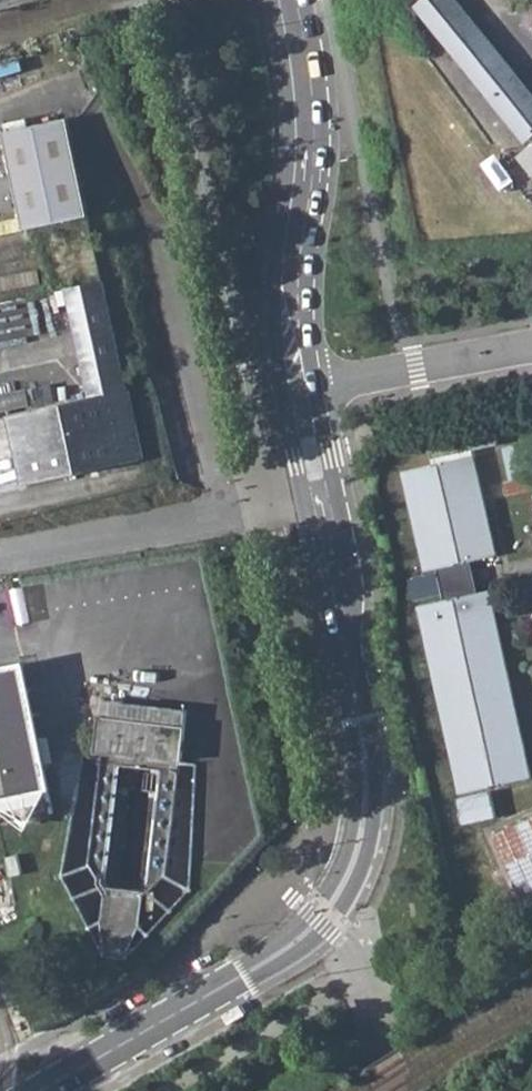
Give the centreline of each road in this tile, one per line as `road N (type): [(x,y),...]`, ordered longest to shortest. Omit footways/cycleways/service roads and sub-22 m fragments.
road 1 (tertiary): [(287,287),(277,382),(311,549),(341,634)]
road 2 (tertiary): [(341,634),(343,543),(287,287)]
road 3 (tertiary): [(328,910),(283,952),(44,1090)]
road 4 (tertiary): [(287,287),(306,125),(286,0)]
road 5 (tertiary): [(328,910),(359,843),(366,785),(341,634)]

